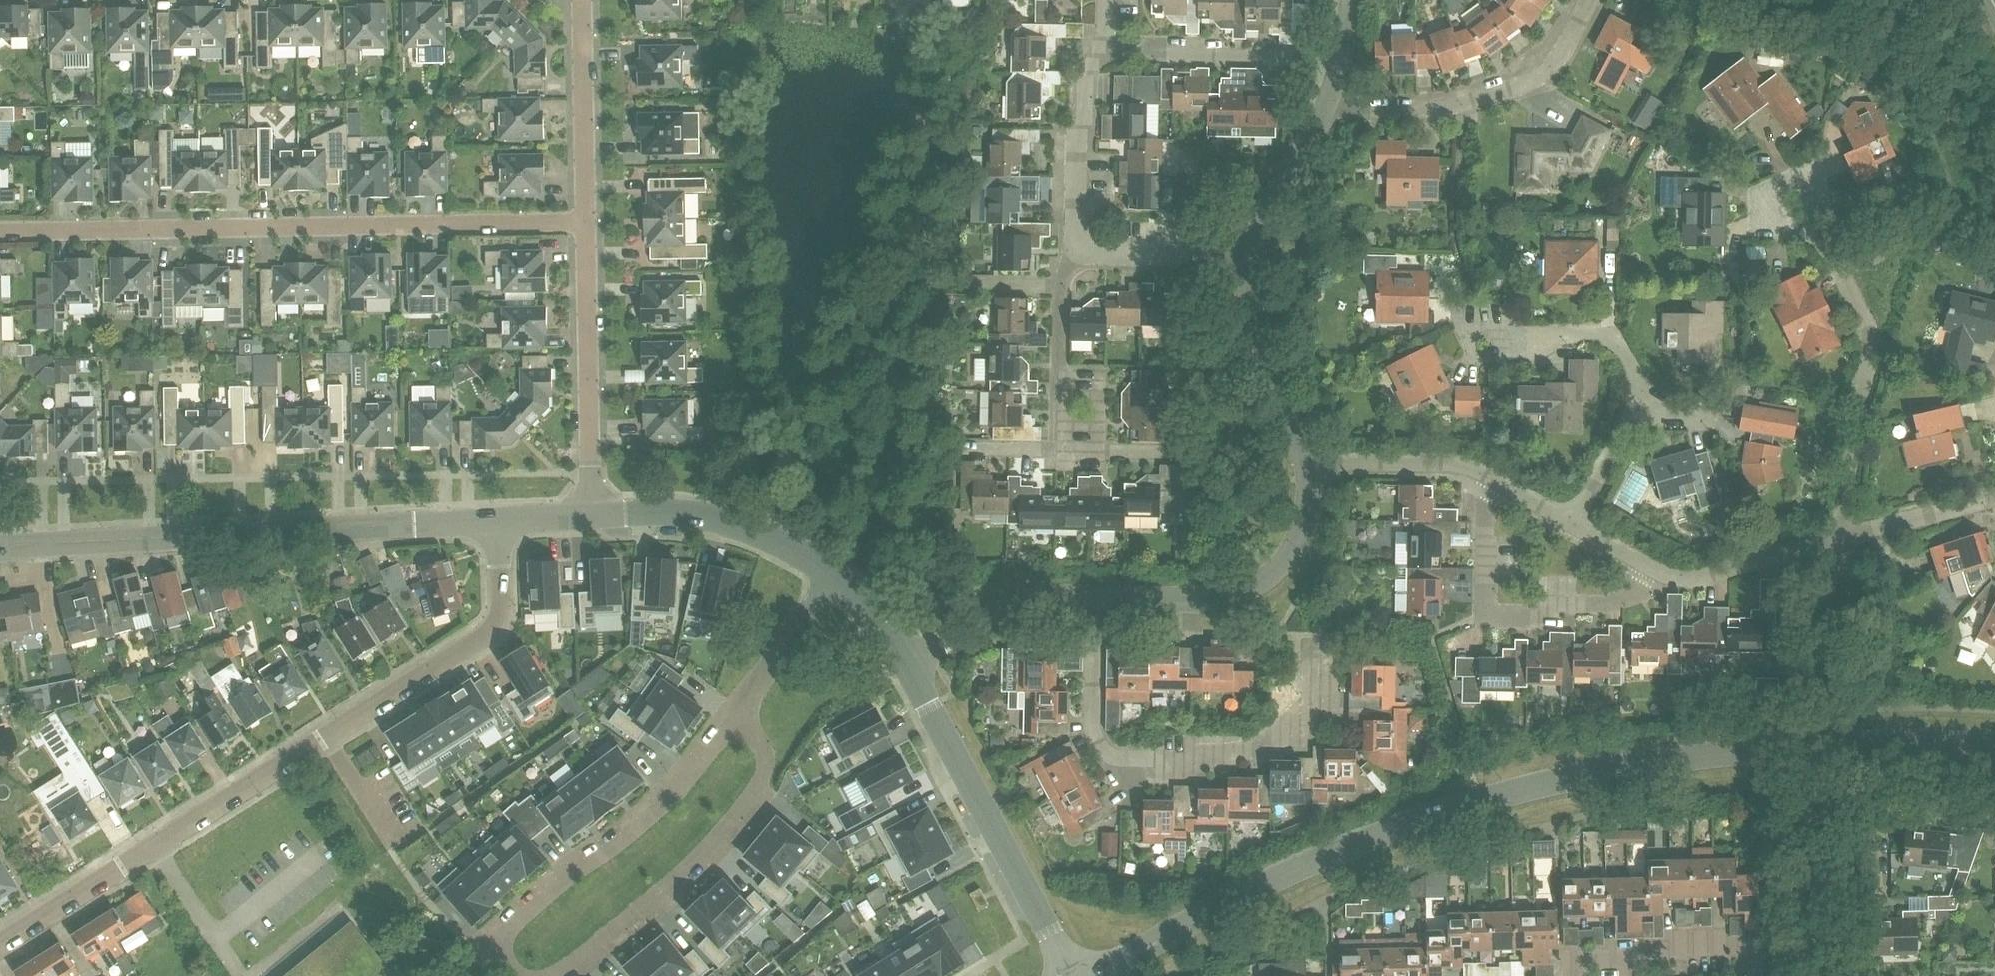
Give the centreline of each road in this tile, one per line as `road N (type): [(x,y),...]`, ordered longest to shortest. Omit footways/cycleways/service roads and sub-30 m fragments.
road 1 (tertiary): [(1994,749),(1873,744),(1699,757),(1481,802),(1309,866),(1097,975)]
road 2 (unclassified): [(0,944),(490,633),(502,613),(499,522)]
road 3 (unclassified): [(0,234),(588,224)]
road 4 (tertiary): [(0,549),(499,522)]
road 5 (residential): [(1315,636),(1297,713),(1276,731),(1241,741),(1110,748),(1098,739),(1090,597)]
road 6 (residential): [(1843,538),(1871,337),(1842,273),(1773,182)]
road 7 (residential): [(554,975),(683,872),(750,795),(765,766),(763,743),(730,721)]
road 8 (residential): [(730,721),(650,815),(502,938),(494,959),(498,975)]
road 9 (tertiary): [(906,663),(1075,975)]
road 10 (unclassified): [(1666,576),(1639,590),(1500,620),(1489,602),(1486,469)]
road 11 (residential): [(1327,95),(1393,113),(1516,92),(1559,63),(1590,0)]
road 12 (residential): [(1090,597),(1245,585),(1294,548),(1304,530),(1309,468)]
road 13 (unclassified): [(593,516),(588,224)]
road 14 (tertiary): [(593,516),(667,516),(746,529),(832,573)]
road 15 (residential): [(1627,403),(1618,341),(1593,328),(1494,332),(1460,355)]
road 16 (unclassified): [(582,0),(588,224)]
road 17 (residential): [(1309,468),(1262,340),(1255,256)]
road 18 (residential): [(1306,59),(1101,57)]
road 19 (unclassified): [(1083,250),(1075,237),(1077,148),(1086,81),(1101,57)]
road 20 (residential): [(906,663),(1033,598),(1090,597)]
road 21 (unclassified): [(1486,469),(1448,452),(1336,458),(1309,468)]
road 22 (unclassified): [(1666,576),(1843,538)]
road 23 (residential): [(832,573),(730,721)]
road 24 (residential): [(1255,256),(1262,224),(1327,95)]
road 25 (unclassified): [(1255,256),(1097,258),(1083,250)]
road 26 (residential): [(1060,452),(1060,284)]
road 27 (residential): [(1843,538),(1994,495)]
road 28 (residential): [(1635,956),(1764,953)]
road 29 (residential): [(1569,511),(1627,403)]
road 30 (residential): [(1181,453),(1060,452)]

